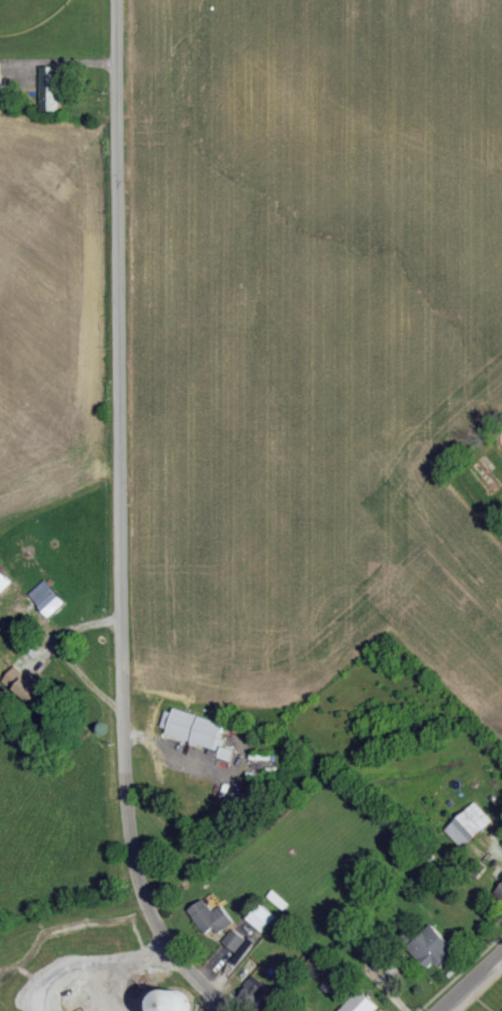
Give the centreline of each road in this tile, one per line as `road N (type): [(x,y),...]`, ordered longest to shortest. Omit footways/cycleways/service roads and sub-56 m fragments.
road 1 (tertiary): [(124,622),(118,0)]
road 2 (tertiary): [(235,1010),(165,939),(132,845),(124,622)]

